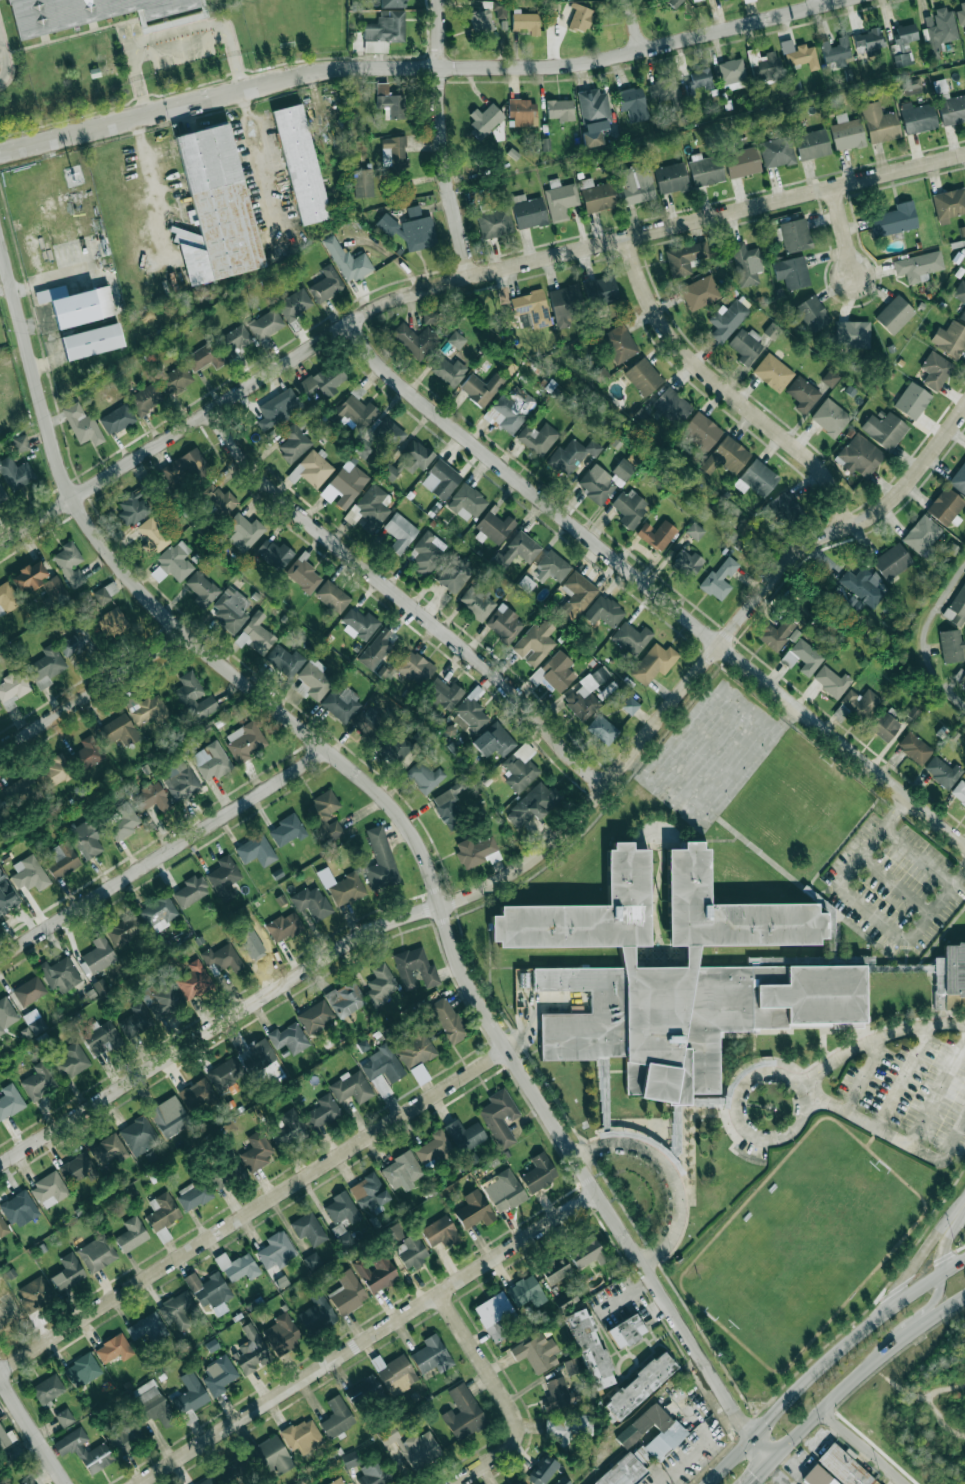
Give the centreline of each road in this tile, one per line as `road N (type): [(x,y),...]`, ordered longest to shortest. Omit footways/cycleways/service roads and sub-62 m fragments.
road 1 (residential): [(0,245),(52,446),(90,529),(141,592),(384,795),(415,840),(464,972),(508,1049),(749,1437),(773,1459)]
road 2 (residential): [(0,1166),(378,928),(484,888),(537,855),(605,789),(790,552),(881,511),(964,404)]
road 3 (residential): [(0,546),(408,295),(964,154)]
road 4 (residential): [(0,152),(322,70),(556,65),(851,0)]
road 5 (residential): [(350,325),(397,381),(964,843)]
road 6 (residential): [(0,1372),(508,1049)]
road 7 (residential): [(210,415),(275,492),(499,677),(605,789)]
road 8 (residential): [(137,1483),(598,1192)]
road 9 (residential): [(0,959),(328,750)]
road 10 (residential): [(628,238),(650,300),(686,355),(831,481),(846,528)]
road 11 (secondary): [(939,1268),(796,1389),(705,1483)]
road 12 (residential): [(441,0),(444,141),(474,275)]
road 13 (secondary): [(773,1459),(886,1352),(964,1296)]
road 14 (residential): [(453,1483),(508,1449),(517,1433),(514,1415),(440,1294)]
road 15 (residential): [(0,753),(188,634)]
road 16 (residential): [(962,1200),(886,1306)]
road 17 (residential): [(0,1375),(67,1483)]

